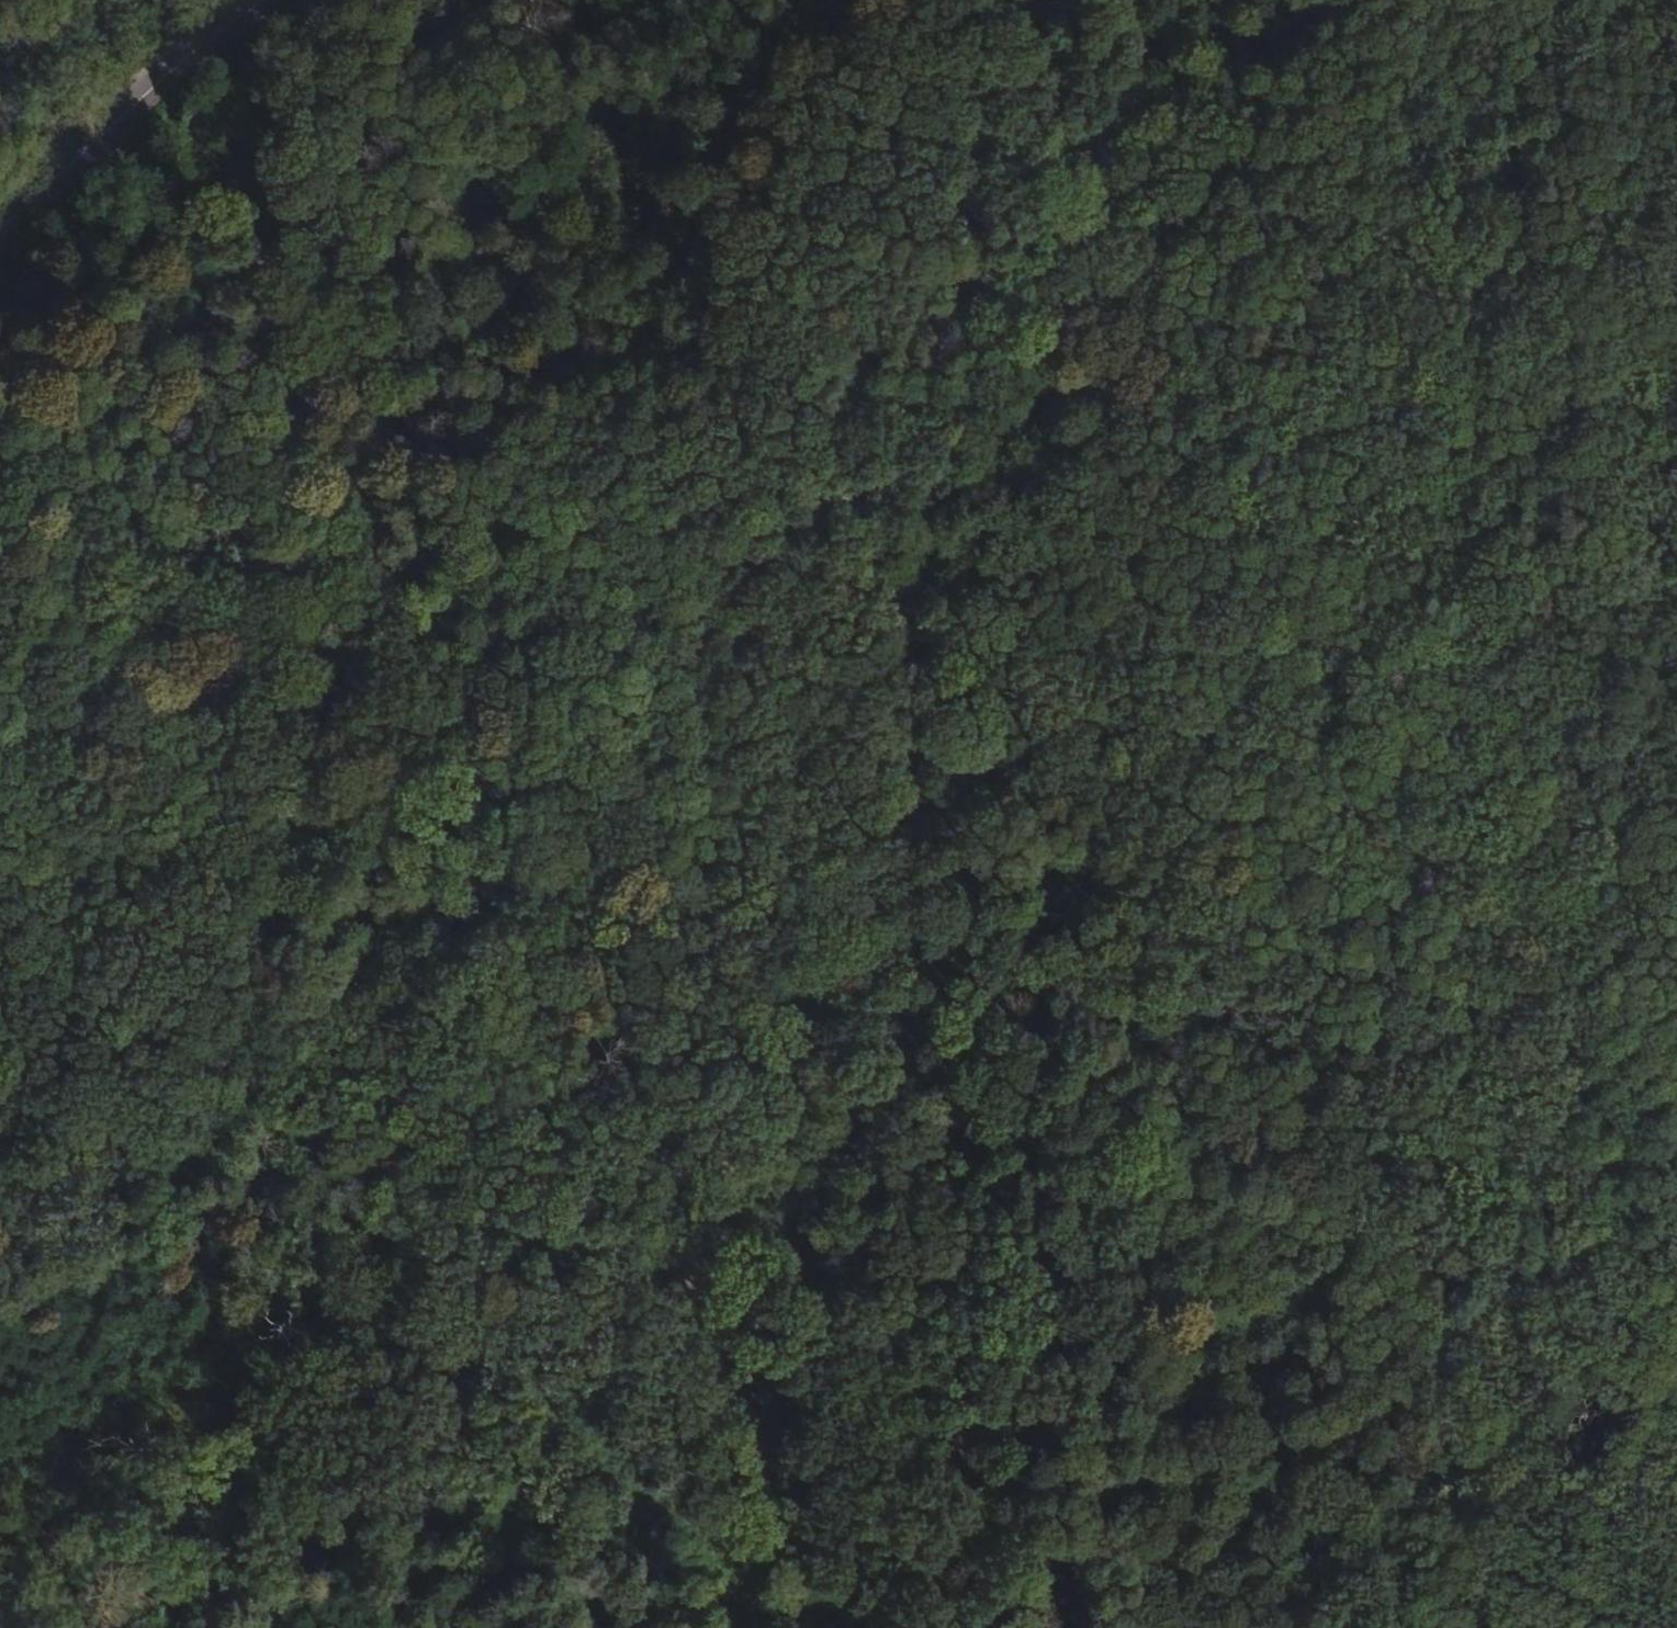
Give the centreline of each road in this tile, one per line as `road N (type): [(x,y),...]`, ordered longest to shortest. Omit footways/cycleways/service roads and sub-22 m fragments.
road 1 (track): [(1304,1627),(1485,1401),(1510,1344),(1660,604),(1676,558)]
road 2 (track): [(0,1065),(690,1295),(808,1627)]
road 3 (secondary): [(0,227),(246,0)]

